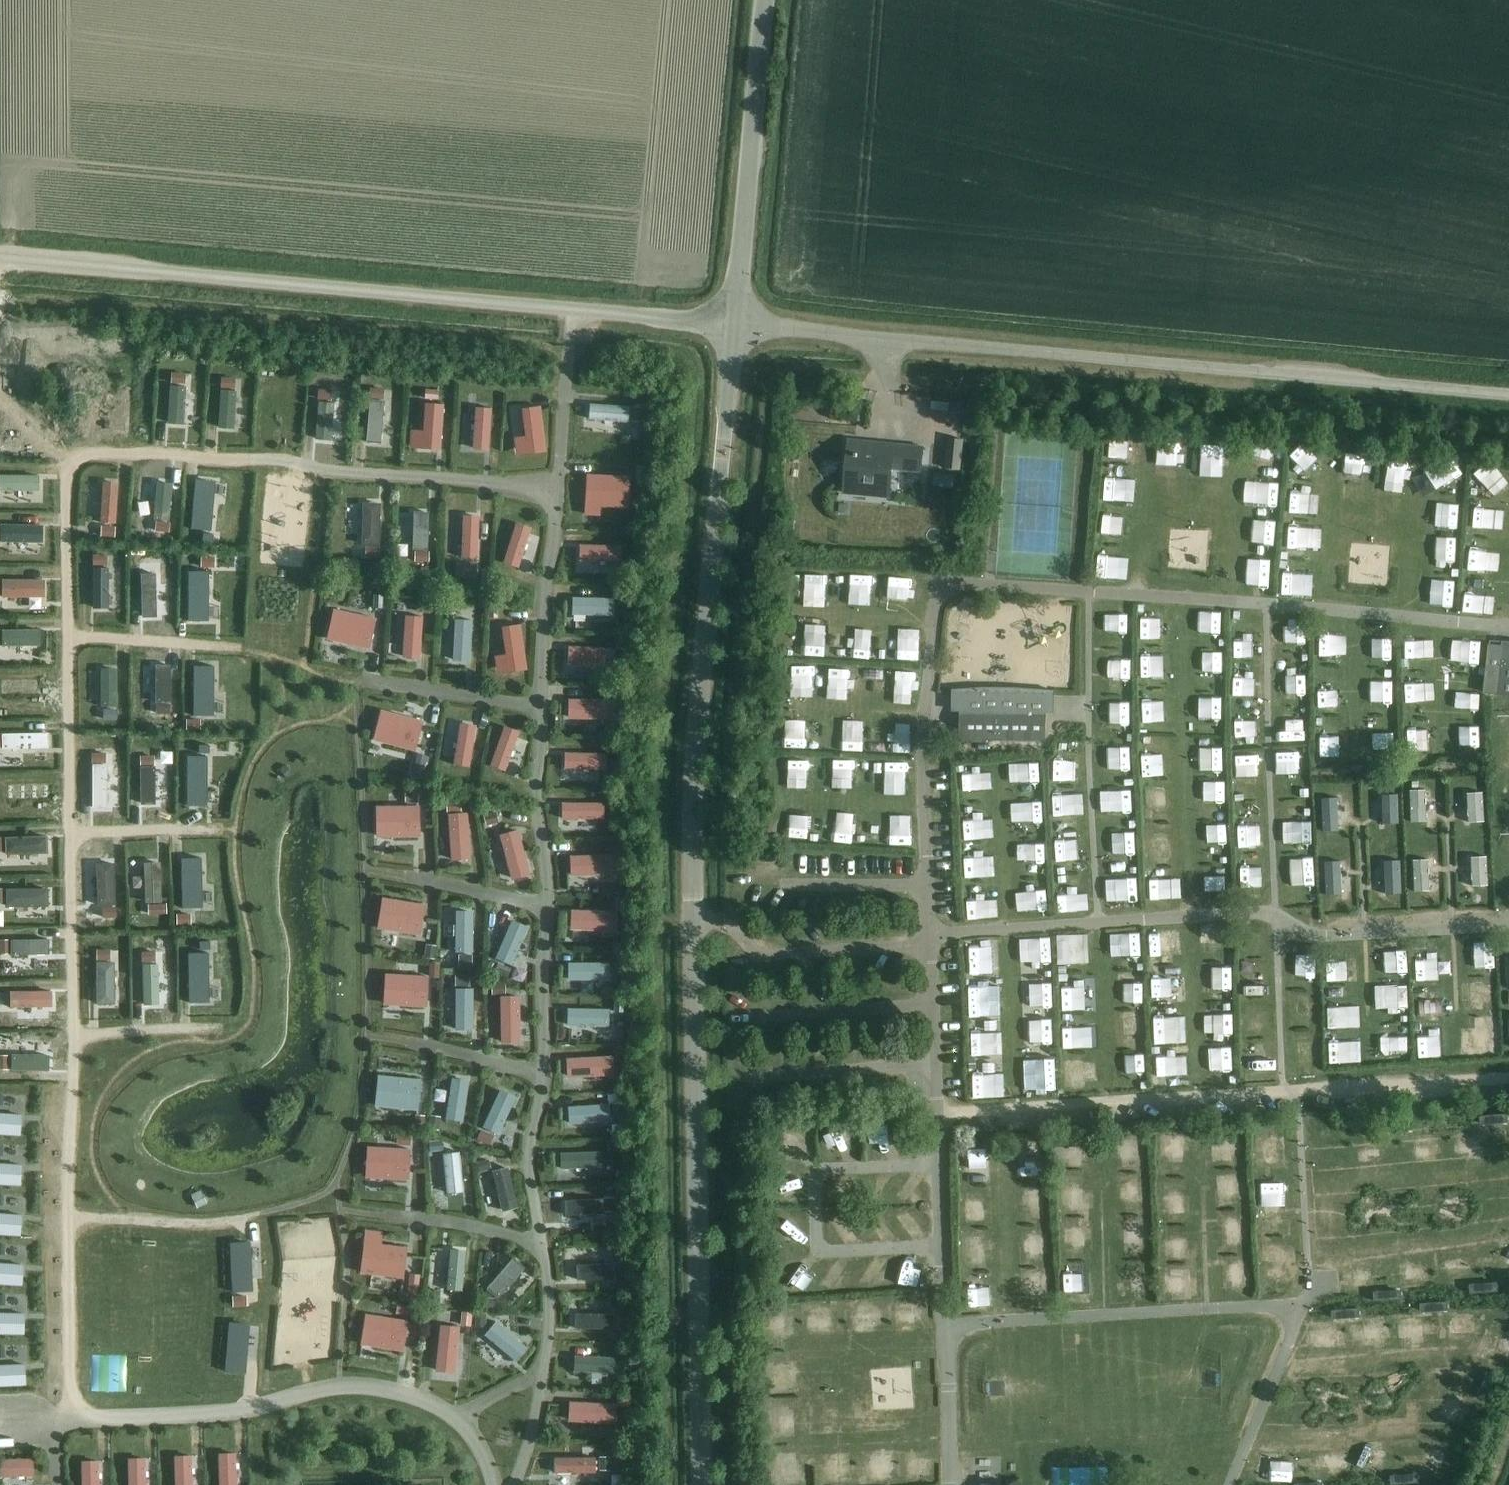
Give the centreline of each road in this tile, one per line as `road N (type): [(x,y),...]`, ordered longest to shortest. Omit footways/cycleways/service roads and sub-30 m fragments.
road 1 (unclassified): [(699,1484),(692,806),(732,323)]
road 2 (unclassified): [(1508,400),(732,323)]
road 3 (unclassified): [(732,323),(0,261)]
road 4 (unclassified): [(732,323),(764,0)]

